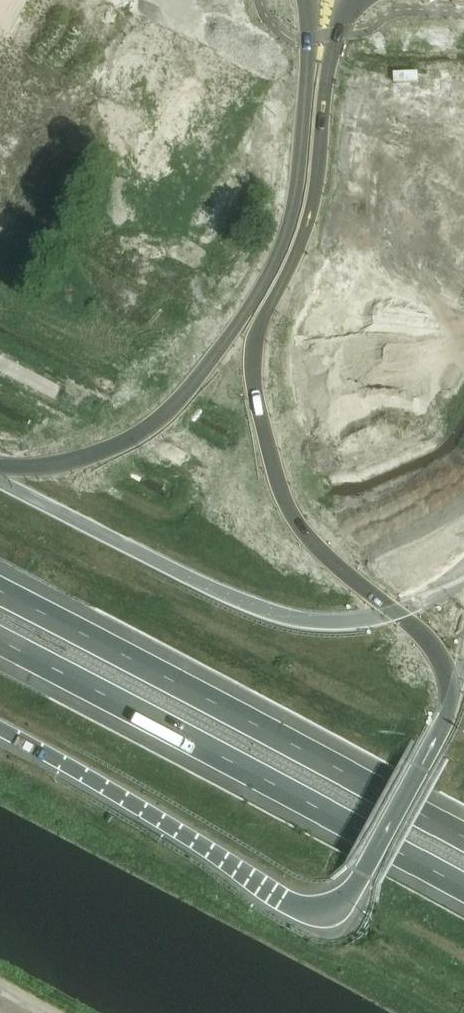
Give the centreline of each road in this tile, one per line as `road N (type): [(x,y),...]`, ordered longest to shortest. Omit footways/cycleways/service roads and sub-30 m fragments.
road 1 (motorway): [(0,728),(282,900),(320,912),(333,910),(353,888),(445,721),(463,667)]
road 2 (motorway): [(0,645),(463,891)]
road 3 (motorway): [(463,841),(0,596)]
road 4 (motorway): [(463,571),(398,610),(352,620),(296,616),(229,596),(0,481)]

